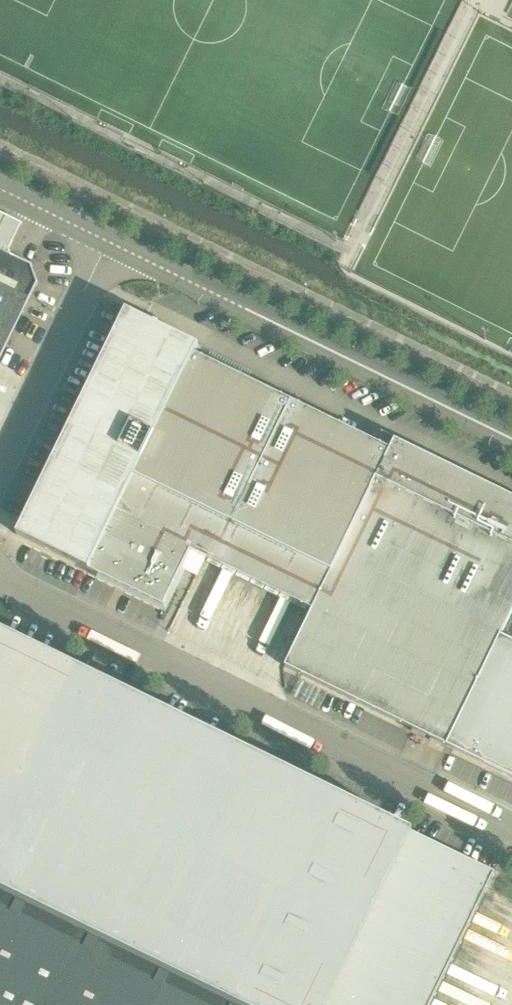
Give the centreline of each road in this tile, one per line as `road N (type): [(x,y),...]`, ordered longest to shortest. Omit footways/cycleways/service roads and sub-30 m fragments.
road 1 (unclassified): [(511,833),(0,578)]
road 2 (secondary): [(107,243),(511,440)]
road 3 (unclassified): [(0,470),(107,243)]
road 4 (secondary): [(0,189),(107,243)]

